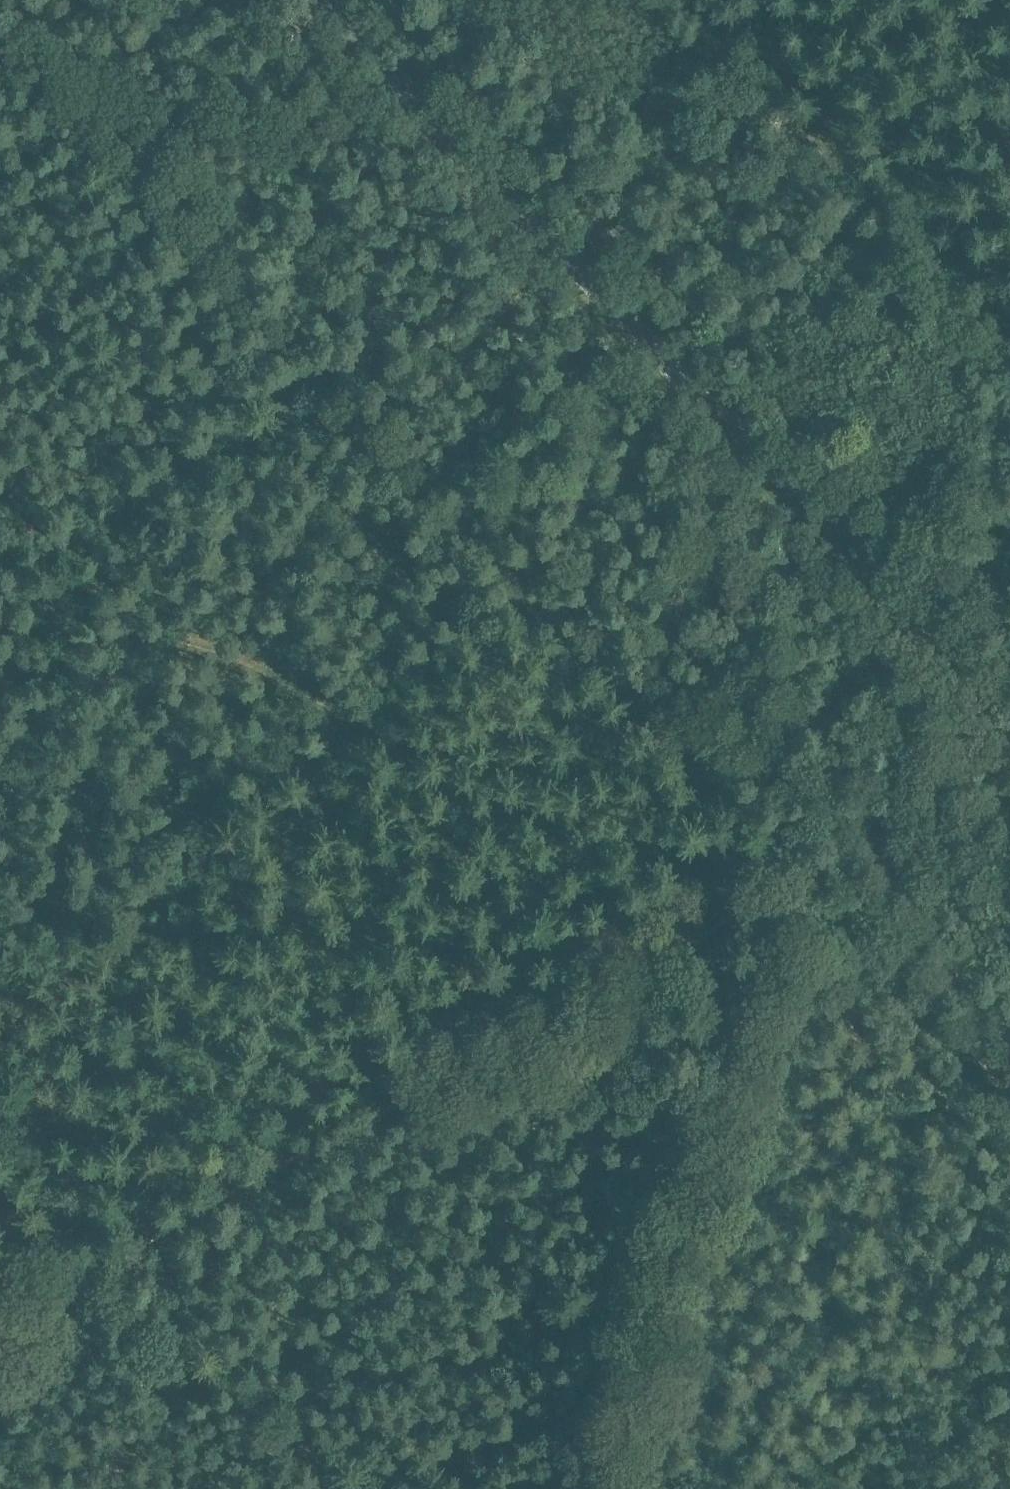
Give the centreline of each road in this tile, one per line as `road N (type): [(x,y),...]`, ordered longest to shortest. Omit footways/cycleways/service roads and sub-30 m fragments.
road 1 (tertiary): [(1009,722),(333,0)]
road 2 (track): [(95,1244),(642,965)]
road 3 (track): [(520,584),(802,868)]
road 4 (track): [(264,307),(0,34)]
road 5 (track): [(520,584),(264,307)]
road 6 (track): [(802,868),(1009,1087)]
road 7 (track): [(802,868),(1009,757)]
road 8 (track): [(642,965),(802,868)]

